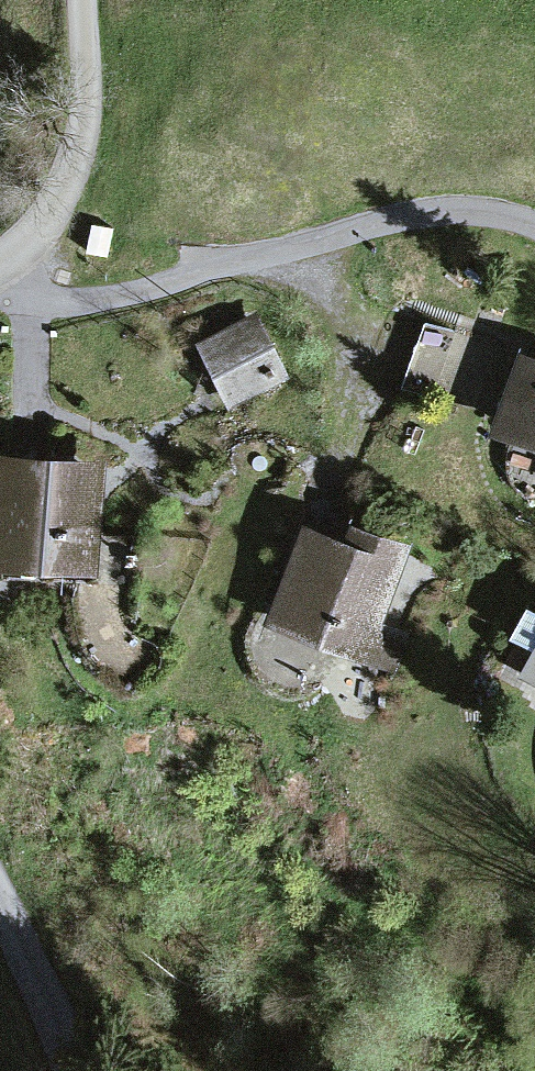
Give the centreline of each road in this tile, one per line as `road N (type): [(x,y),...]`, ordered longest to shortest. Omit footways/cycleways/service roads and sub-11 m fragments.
road 1 (residential): [(534,226),(443,207),(175,282),(87,299),(0,296)]
road 2 (tertiary): [(0,263),(60,202),(78,133),(85,0)]
road 3 (tertiary): [(69,1070),(0,907)]

